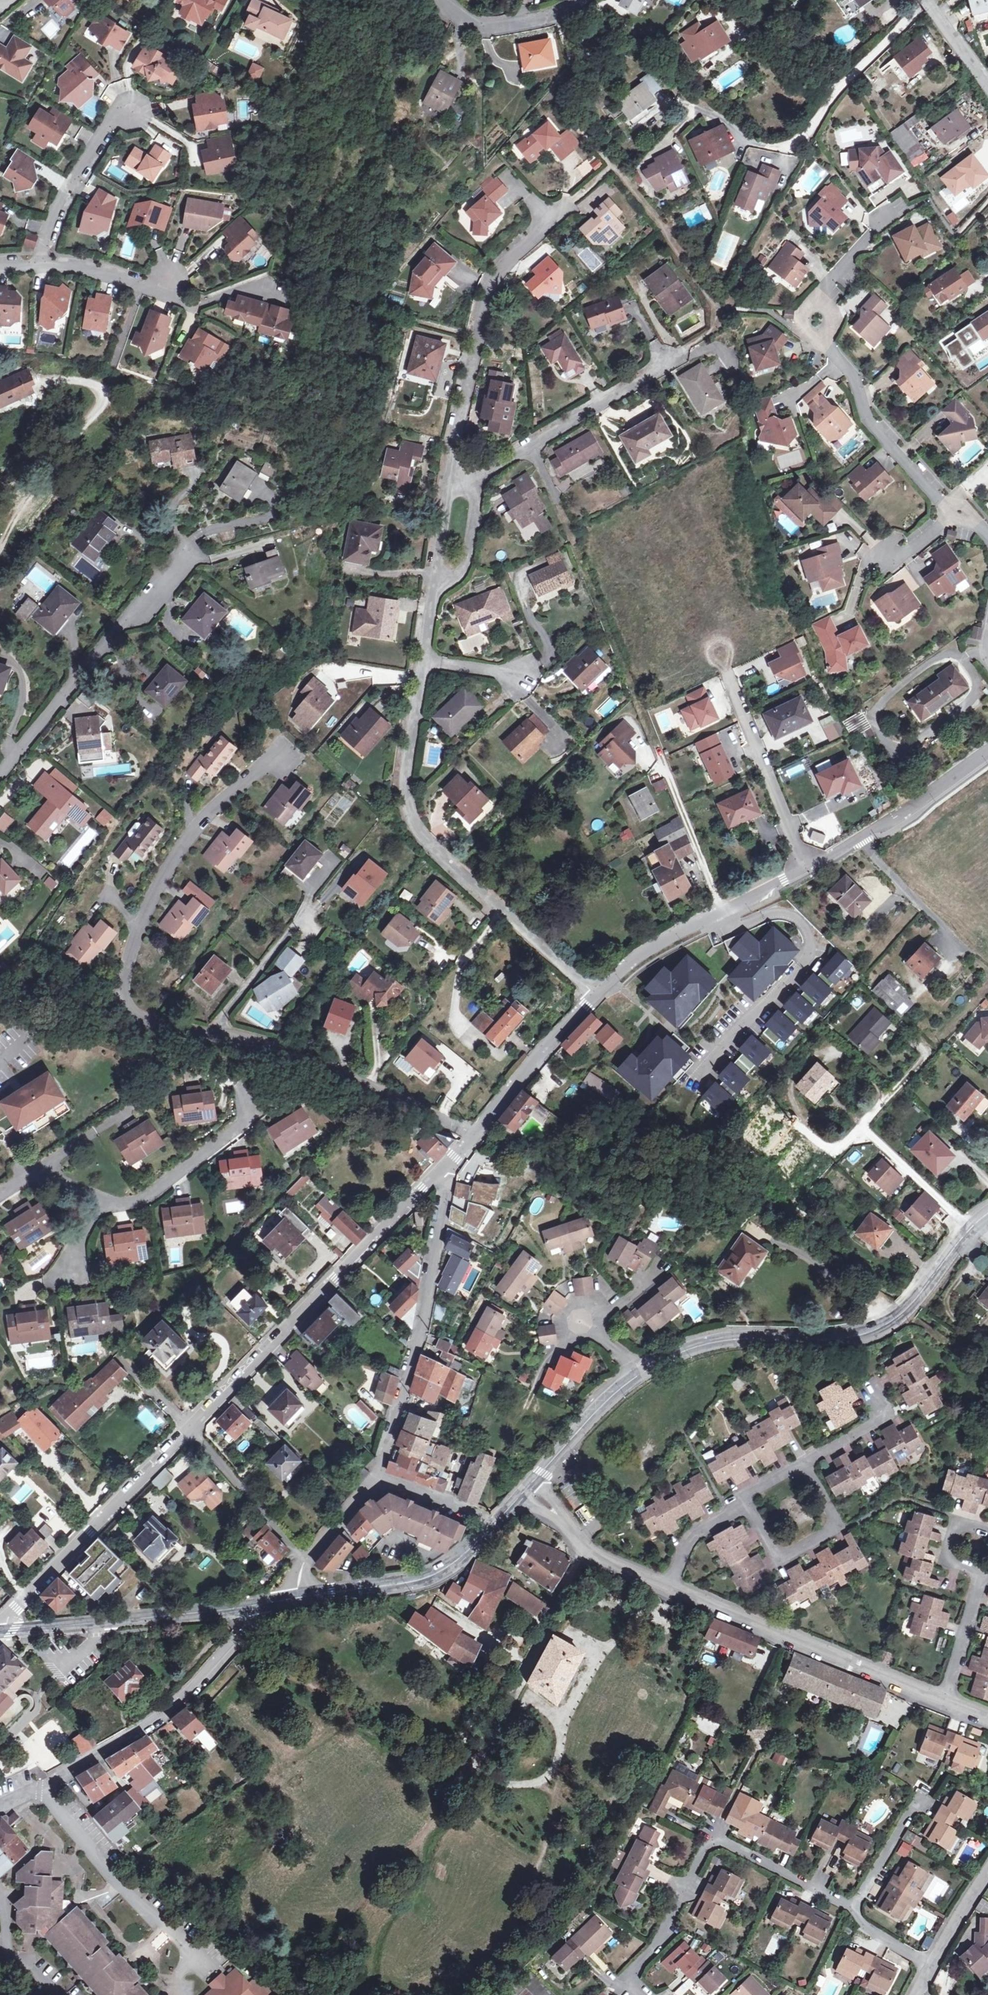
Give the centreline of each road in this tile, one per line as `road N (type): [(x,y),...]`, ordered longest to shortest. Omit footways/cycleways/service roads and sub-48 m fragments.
road 1 (residential): [(473,1136),(293,1053),(142,1019),(130,1003),(132,940),(187,837),(215,804),(287,757)]
road 2 (residential): [(595,996),(413,822),(404,782),(422,662)]
road 3 (secondary): [(640,1370),(748,1336),(827,1340),(880,1331),(987,1213)]
road 4 (residential): [(650,157),(701,112),(754,143),(783,148),(801,138),(842,84),(930,1)]
road 5 (unclassified): [(442,1169),(189,1428)]
road 6 (residential): [(448,486),(488,284),(573,200)]
road 7 (unclassified): [(380,1477),(421,1329),(442,1169)]
road 8 (residential): [(664,1585),(945,1700)]
road 9 (unclassified): [(39,1789),(160,1717),(277,1604)]
road 10 (residential): [(717,913),(729,929),(770,913),(795,916),(810,941),(800,967),(702,1074)]
road 11 (residential): [(0,770),(186,556)]
road 12 (secondary): [(277,1604),(0,1633)]
road 13 (unclassified): [(189,1428),(0,1623)]
road 14 (residential): [(448,486),(533,447),(681,353)]
road 15 (track): [(879,1108),(871,1075),(843,1057),(821,1054),(802,1069),(790,1086),(812,1136),(836,1146),(862,1128)]
road 16 (secondary): [(277,1604),(429,1576),(496,1525)]
road 17 (residential): [(962,507),(942,502),(867,419),(859,387),(824,332)]
road 18 (residential): [(39,1789),(188,1952)]
road 19 (unclassified): [(987,747),(807,870)]
road 20 (residential): [(727,674),(807,870)]
road 21 (residential): [(853,1905),(717,1838),(690,1882)]
road 22 (residential): [(743,1503),(777,1558),(836,1528),(806,1463)]
road 23 (residential): [(108,1198),(144,1197),(238,1128),(248,1113),(239,1086)]
road 24 (track): [(862,1128),(987,988)]
road 25 (unclassified): [(595,996),(473,1136)]
road 26 (residential): [(0,544),(108,395)]
road 27 (residential): [(44,262),(56,217),(107,124),(133,111)]
road 28 (residential): [(189,1428),(305,1564)]
road 29 (residential): [(422,662),(448,486)]
road 30 (secondary): [(532,1482),(640,1370)]
road 31 (residential): [(448,0),(471,22),(511,25),(558,16),(583,0)]
road 32 (unclassified): [(717,913),(644,952),(595,996)]
road 33 (track): [(968,1228),(862,1128)]
road 34 (residential): [(643,1994),(631,1974),(660,1942),(690,1882)]
road 35 (residential): [(44,262),(142,286),(171,280)]
road 36 (residential): [(945,1700),(982,1577)]
road 37 (residential): [(853,1905),(925,1800)]
road 38 (residential): [(380,1477),(496,1525)]
road 39 (residential): [(0,1195),(39,1169),(108,1198)]
road 40 (residential): [(564,1520),(581,1543),(664,1585)]

